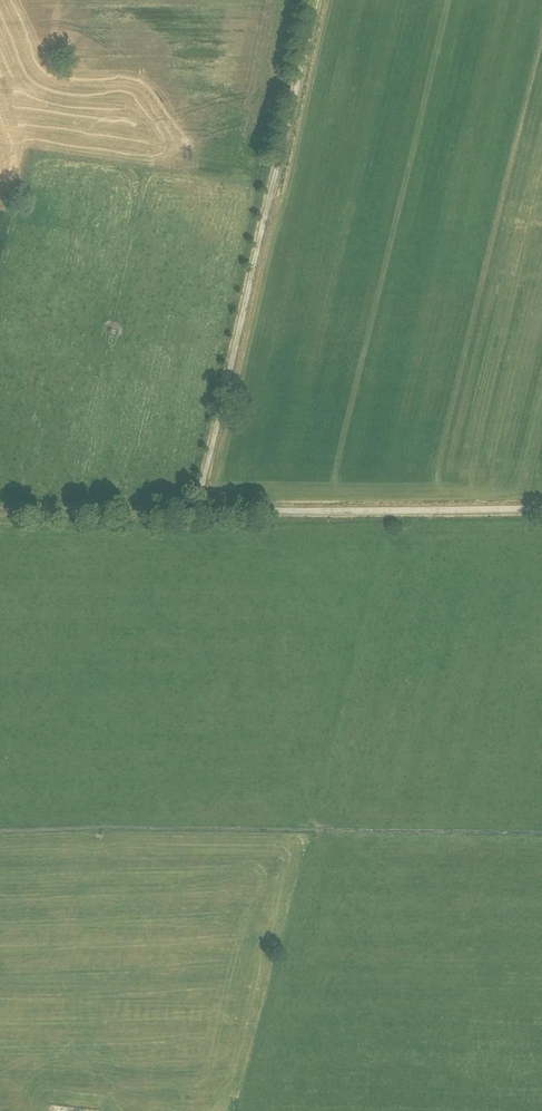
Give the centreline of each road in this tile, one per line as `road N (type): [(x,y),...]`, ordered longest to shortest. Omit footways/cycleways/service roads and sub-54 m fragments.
road 1 (track): [(541,508),(0,513)]
road 2 (track): [(195,512),(315,0)]

